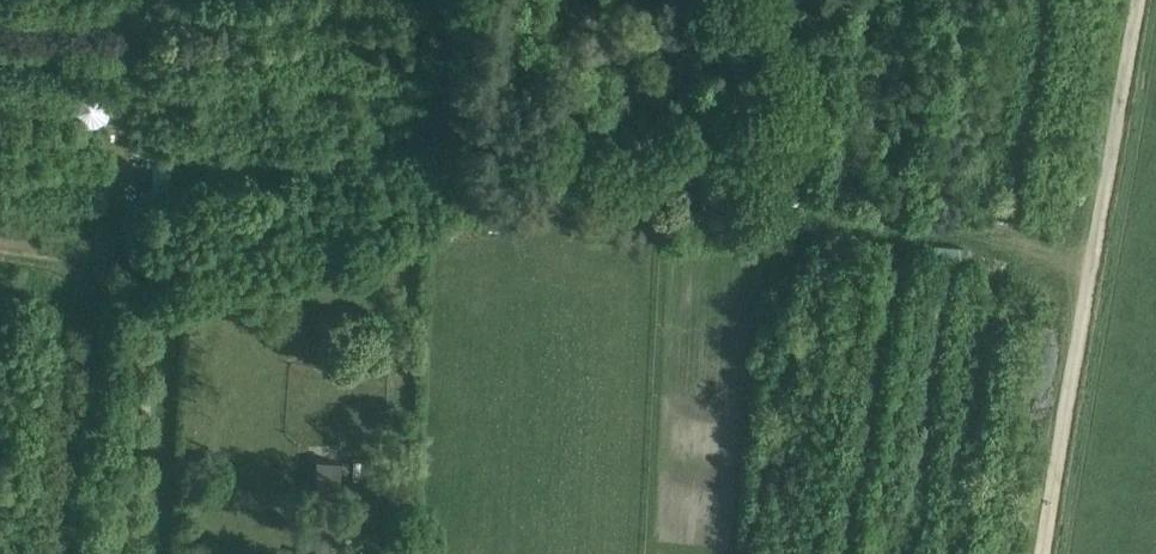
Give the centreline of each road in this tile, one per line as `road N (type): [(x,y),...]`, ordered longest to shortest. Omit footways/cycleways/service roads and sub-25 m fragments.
road 1 (track): [(1041,553),(1140,0)]

